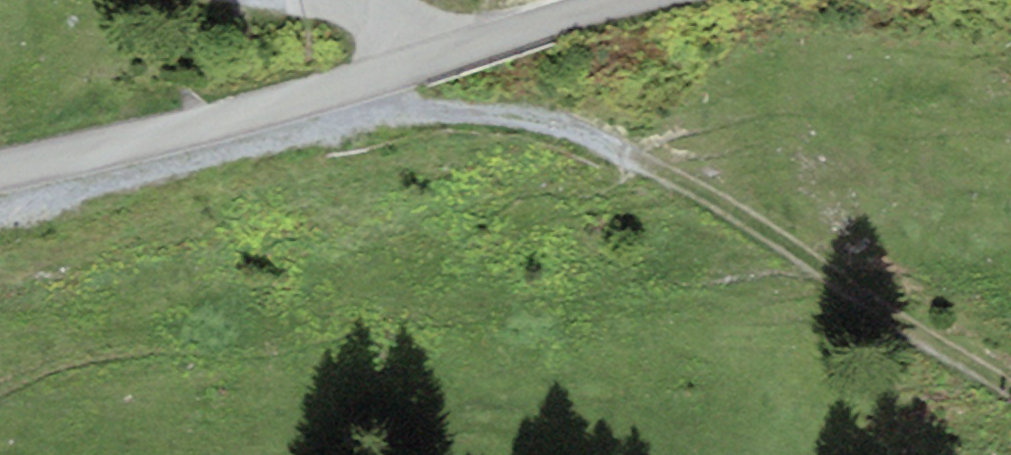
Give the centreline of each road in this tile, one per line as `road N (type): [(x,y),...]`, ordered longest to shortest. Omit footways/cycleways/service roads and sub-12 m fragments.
road 1 (track): [(375,0),(418,73),(646,152),(1010,384)]
road 2 (track): [(0,181),(687,0)]

